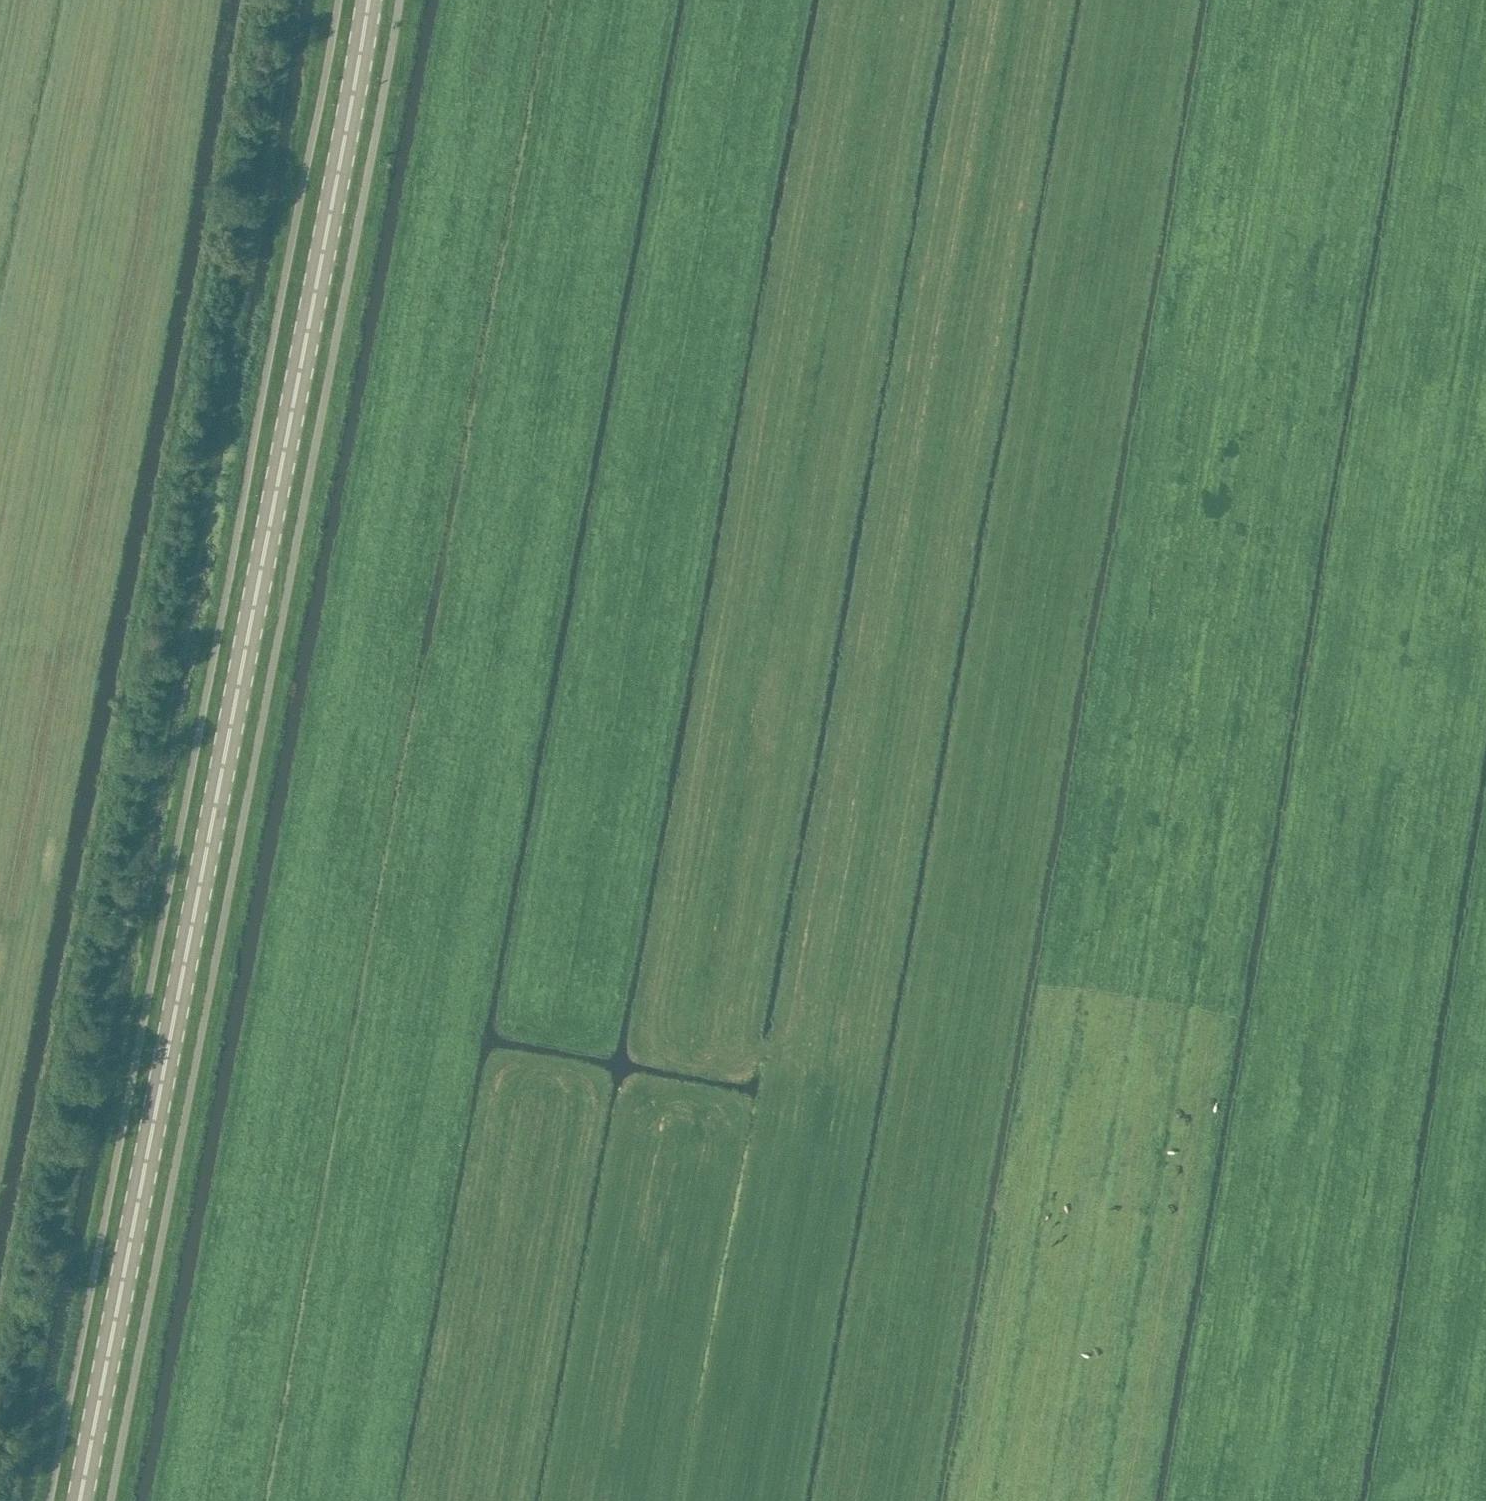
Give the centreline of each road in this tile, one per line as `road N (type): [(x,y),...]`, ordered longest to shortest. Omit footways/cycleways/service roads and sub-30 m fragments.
road 1 (secondary): [(80,1500),(366,0)]

